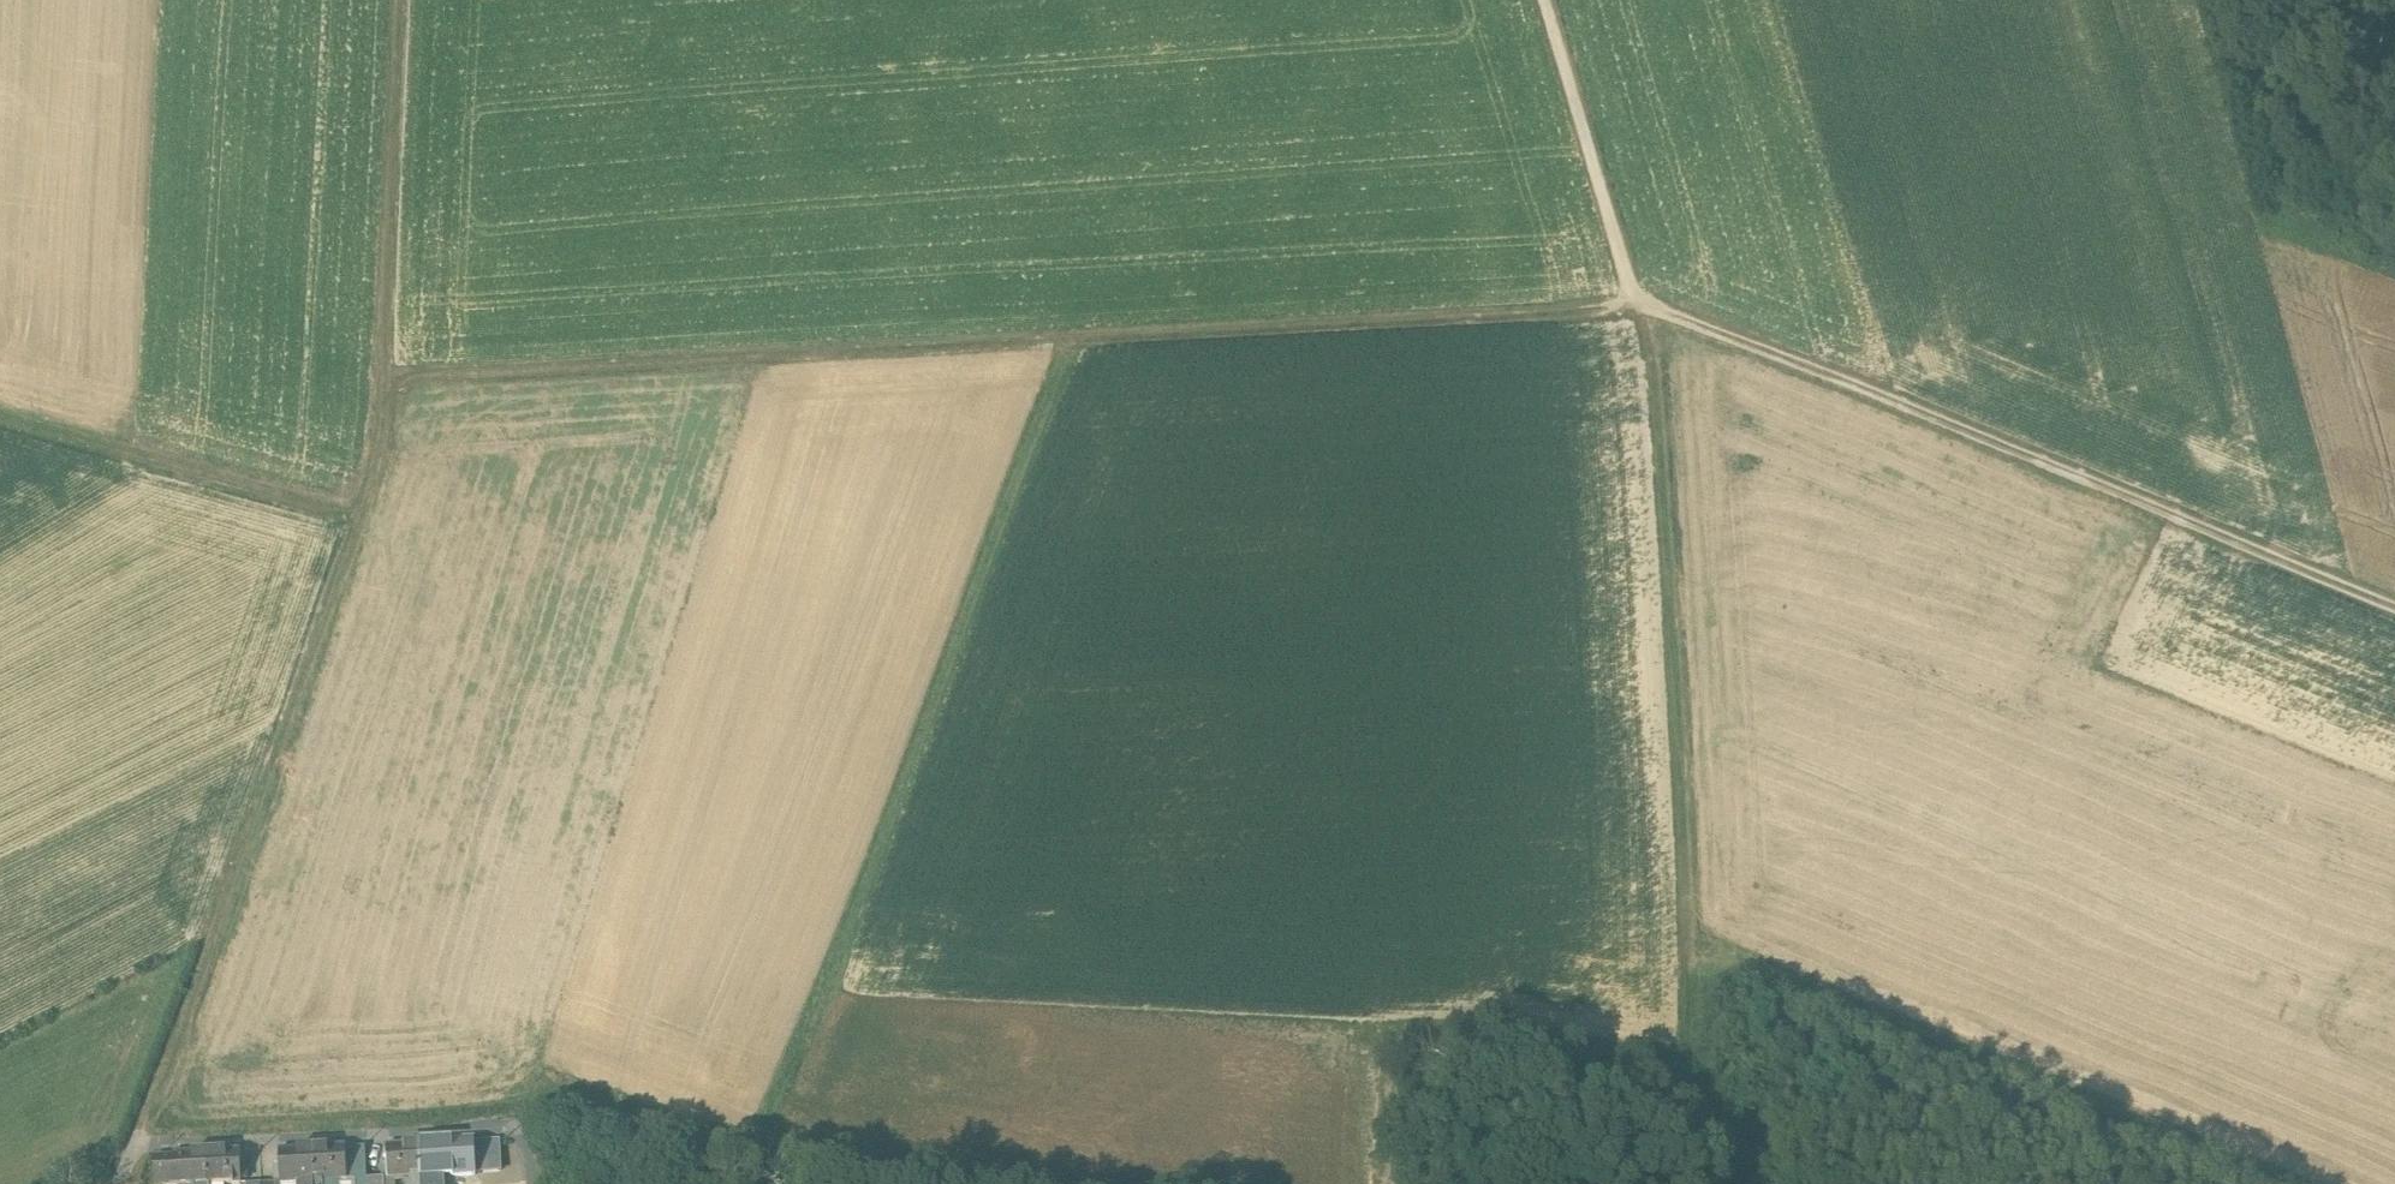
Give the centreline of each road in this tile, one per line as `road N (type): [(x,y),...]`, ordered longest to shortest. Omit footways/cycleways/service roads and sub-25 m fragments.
road 1 (track): [(2394,617),(1635,305),(384,367)]
road 2 (track): [(1726,1183),(1710,1158),(1697,865),(1659,412),(1544,0)]
road 3 (track): [(138,1150),(162,1063),(289,726),(376,445),(403,0)]
road 4 (track): [(1061,334),(754,1157)]
road 5 (residential): [(535,1183),(520,1146),(498,1128),(138,1150),(122,1183)]
road 6 (track): [(357,517),(0,424)]

